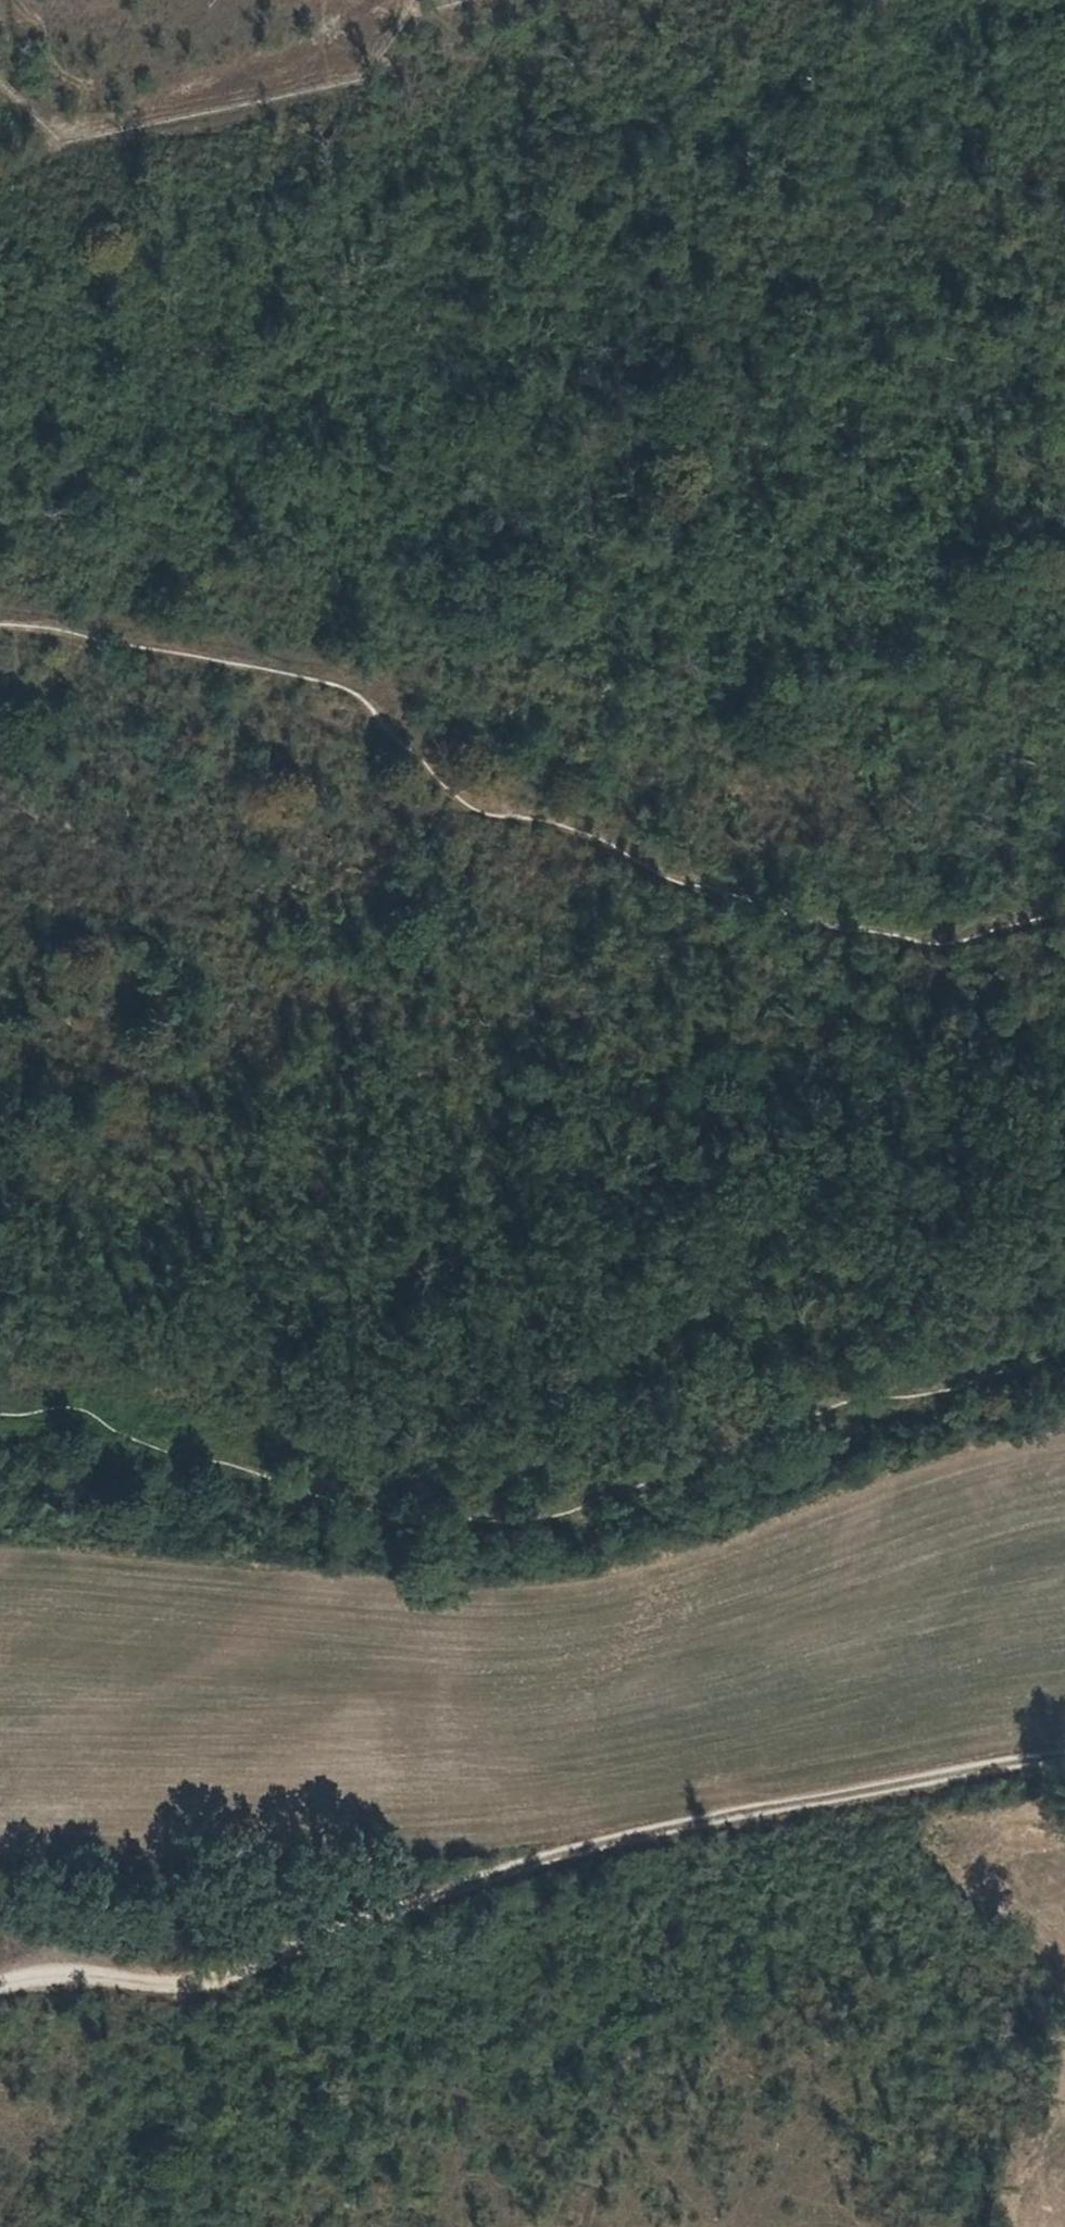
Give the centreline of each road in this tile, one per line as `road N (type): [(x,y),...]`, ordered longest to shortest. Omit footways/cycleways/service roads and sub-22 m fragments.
road 1 (track): [(1064,1754),(581,1850),(383,1910),(218,1979),(178,1984),(54,1966),(0,1980)]

